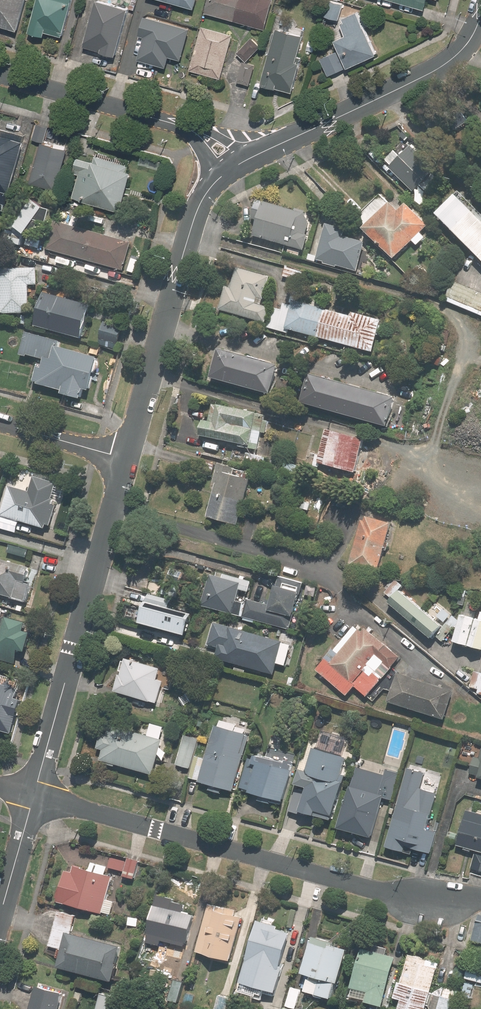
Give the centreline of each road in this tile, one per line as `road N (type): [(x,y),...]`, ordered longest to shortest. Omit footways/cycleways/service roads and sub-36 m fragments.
road 1 (residential): [(480,897),(396,897),(34,795)]
road 2 (residential): [(34,795),(126,459)]
road 3 (residential): [(126,459),(198,204),(235,166)]
road 4 (residential): [(235,166),(445,65),(480,18)]
road 5 (residential): [(235,166),(178,125),(0,75)]
road 6 (residential): [(0,424),(126,459)]
road 7 (residential): [(0,916),(34,795)]

